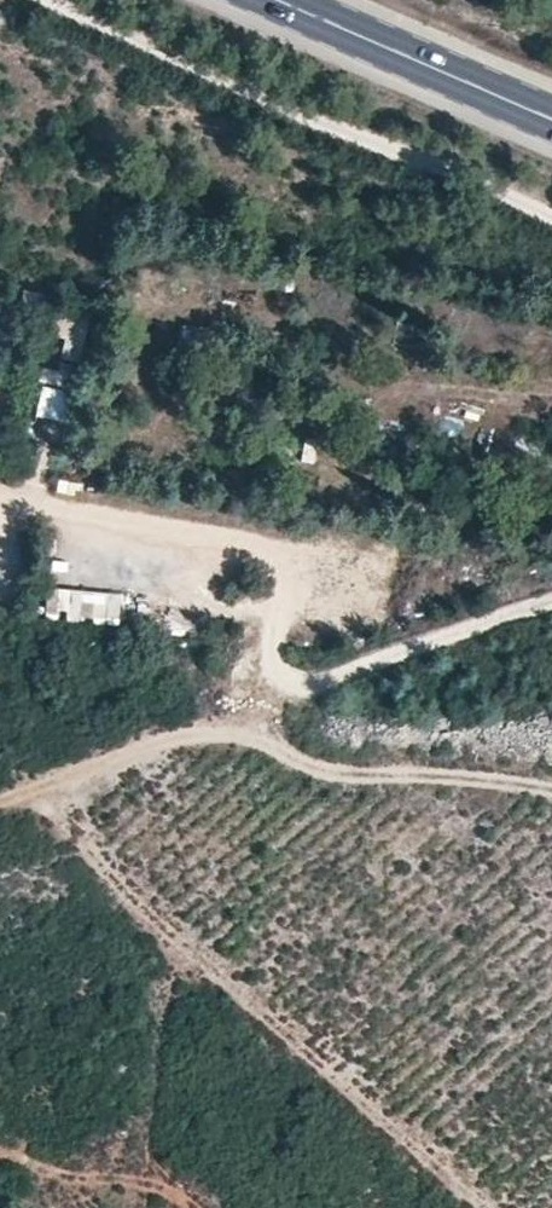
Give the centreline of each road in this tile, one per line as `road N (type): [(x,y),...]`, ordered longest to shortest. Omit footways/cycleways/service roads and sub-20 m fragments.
road 1 (track): [(0,799),(551,606)]
road 2 (track): [(20,0),(551,234)]
road 3 (primary): [(551,121),(274,0)]
road 4 (track): [(190,1207),(161,1182),(0,1171)]

